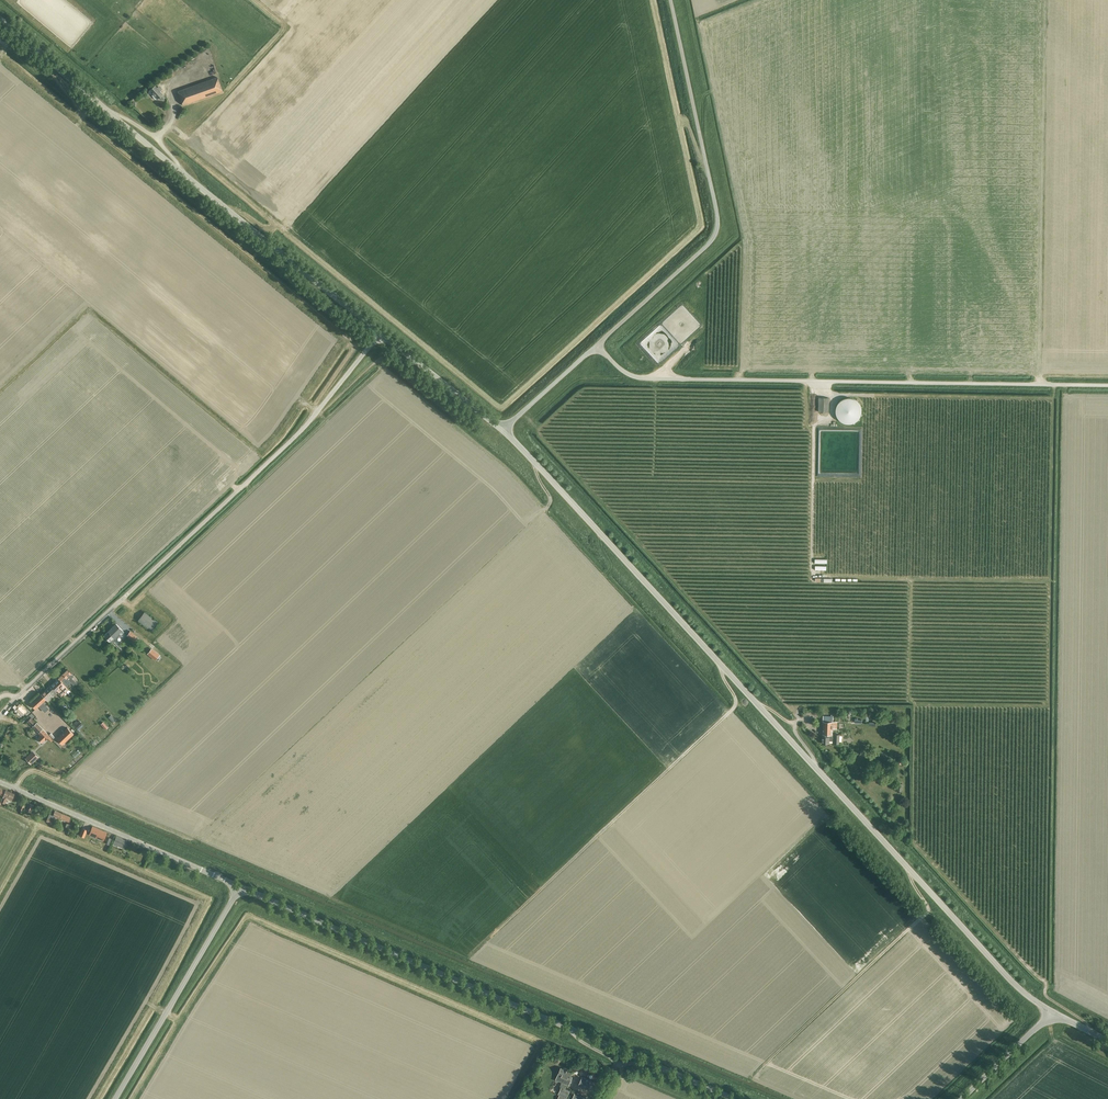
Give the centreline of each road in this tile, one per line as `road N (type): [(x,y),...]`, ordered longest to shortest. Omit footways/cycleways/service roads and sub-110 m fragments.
road 1 (unclassified): [(1052,1017),(503,430)]
road 2 (unclassified): [(736,1098),(239,888)]
road 3 (unclassified): [(1107,386),(641,380),(598,343)]
road 4 (unclassified): [(379,332),(0,21)]
road 5 (unclassified): [(598,343),(717,232),(670,0)]
road 6 (track): [(723,669),(728,713),(475,951)]
road 7 (unclassified): [(135,586),(287,444),(379,332)]
road 8 (track): [(915,875),(918,918),(762,1068)]
road 9 (unclassified): [(114,1098),(239,888)]
road 10 (residential): [(222,881),(0,782)]
road 11 (residential): [(0,715),(135,586)]
road 12 (unclassified): [(503,430),(379,332)]
road 13 (unclassified): [(503,430),(598,343)]
road 14 (unclassified): [(1052,1017),(961,1098)]

